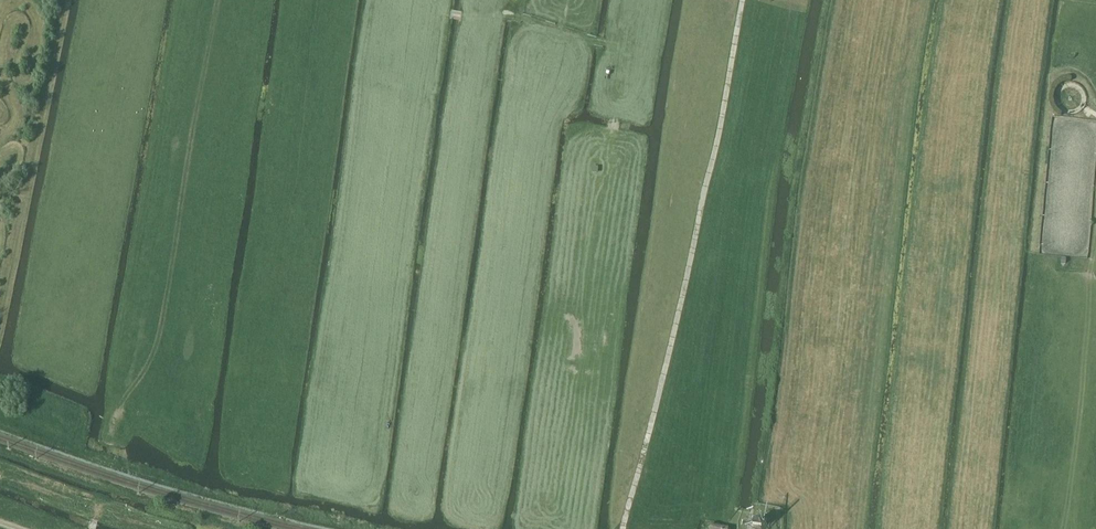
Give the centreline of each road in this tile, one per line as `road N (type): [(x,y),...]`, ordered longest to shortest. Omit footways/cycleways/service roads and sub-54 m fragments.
road 1 (track): [(622,528),(681,303),(742,0)]

